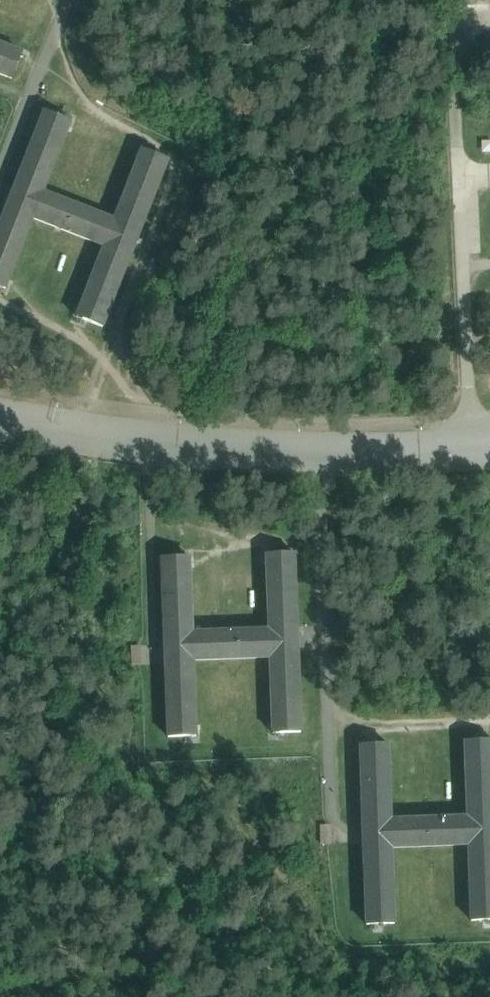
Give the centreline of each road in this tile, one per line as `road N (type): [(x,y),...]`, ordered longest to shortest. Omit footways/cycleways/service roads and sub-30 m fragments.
road 1 (residential): [(0,412),(284,447),(489,444)]

